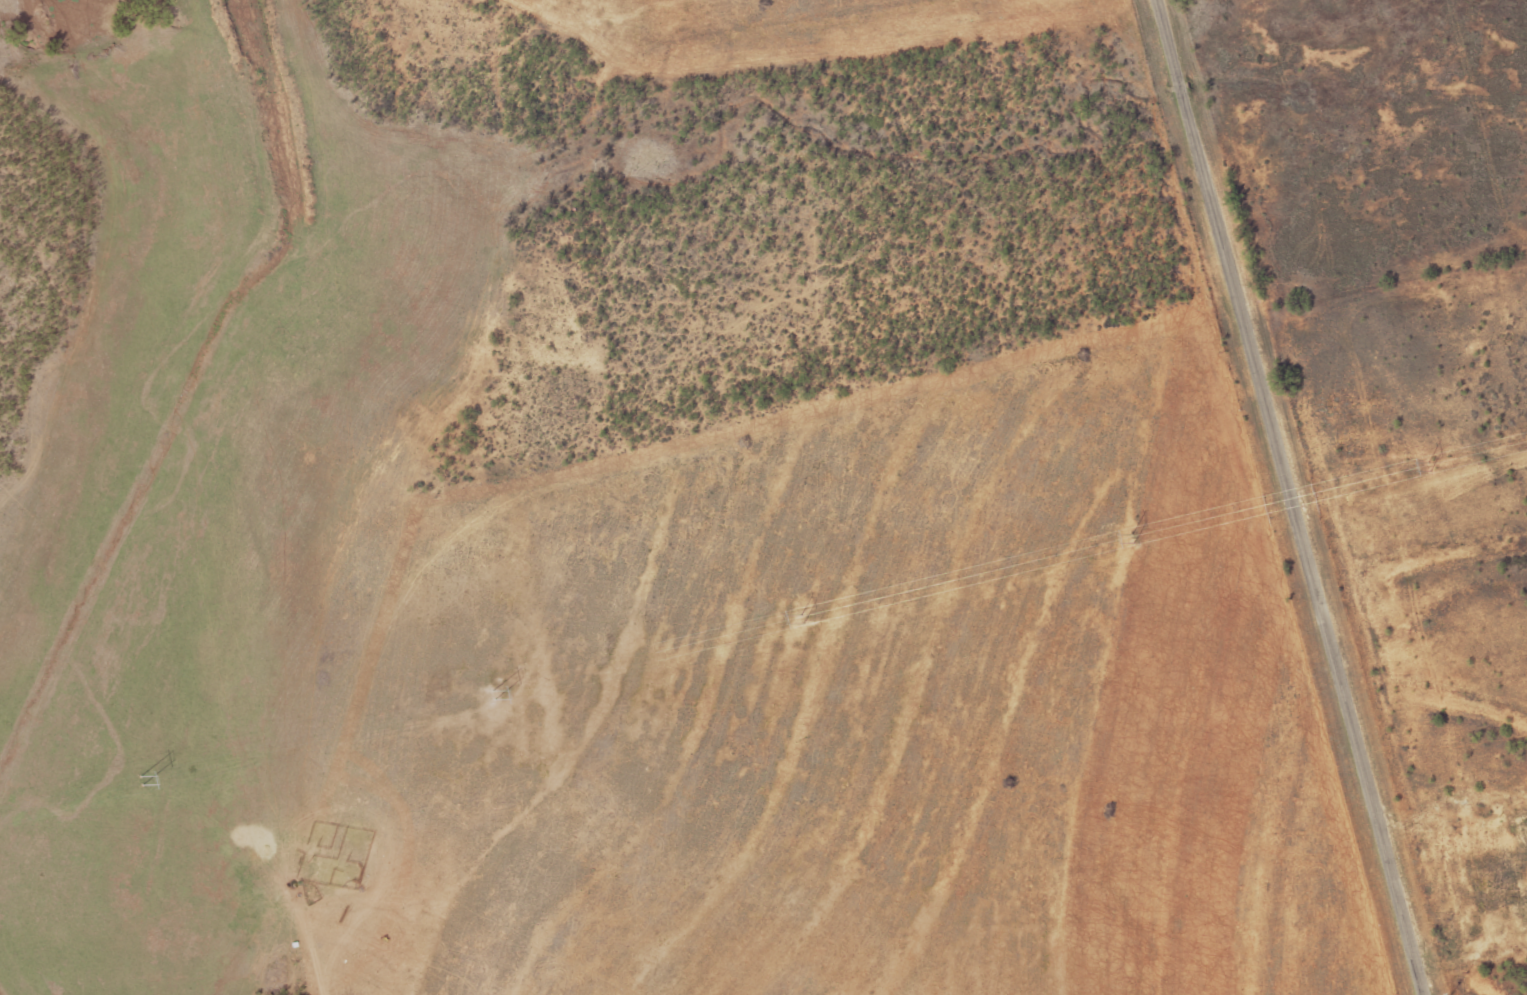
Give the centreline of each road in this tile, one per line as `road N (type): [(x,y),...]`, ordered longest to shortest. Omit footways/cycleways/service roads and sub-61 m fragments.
road 1 (residential): [(1155,0),(1423,994)]

